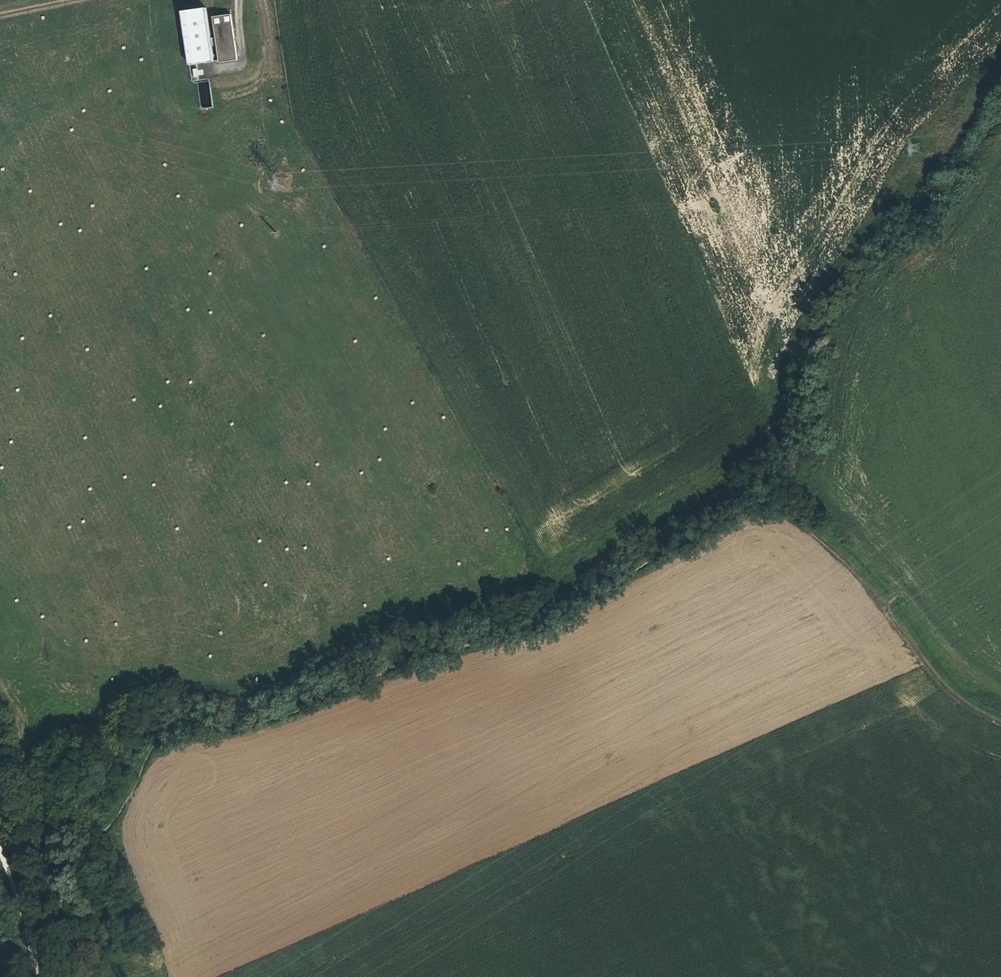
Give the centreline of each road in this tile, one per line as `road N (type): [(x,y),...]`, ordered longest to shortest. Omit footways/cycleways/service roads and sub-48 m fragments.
road 1 (track): [(38,950),(65,906),(64,809),(145,732),(196,710),(312,692),(498,637),(673,542),(773,504),(803,522),(958,700),(1000,723)]

